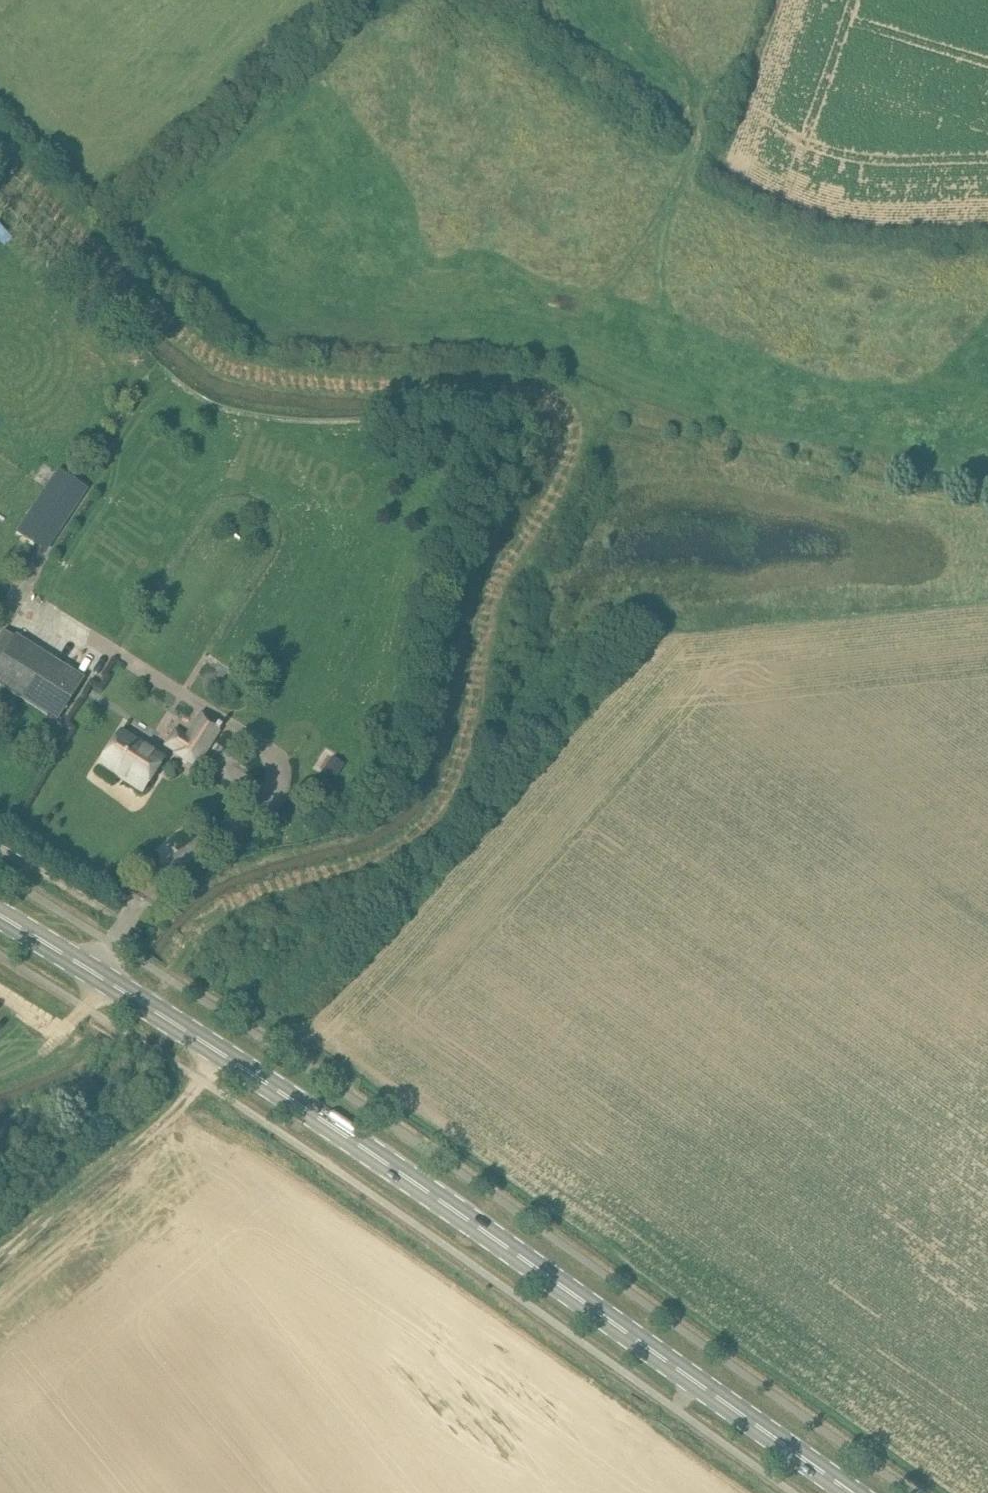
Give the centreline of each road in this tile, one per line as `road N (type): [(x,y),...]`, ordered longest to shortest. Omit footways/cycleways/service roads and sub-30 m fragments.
road 1 (primary): [(851,1492),(332,1127),(0,916)]
road 2 (track): [(0,1255),(202,1082),(223,1055)]

